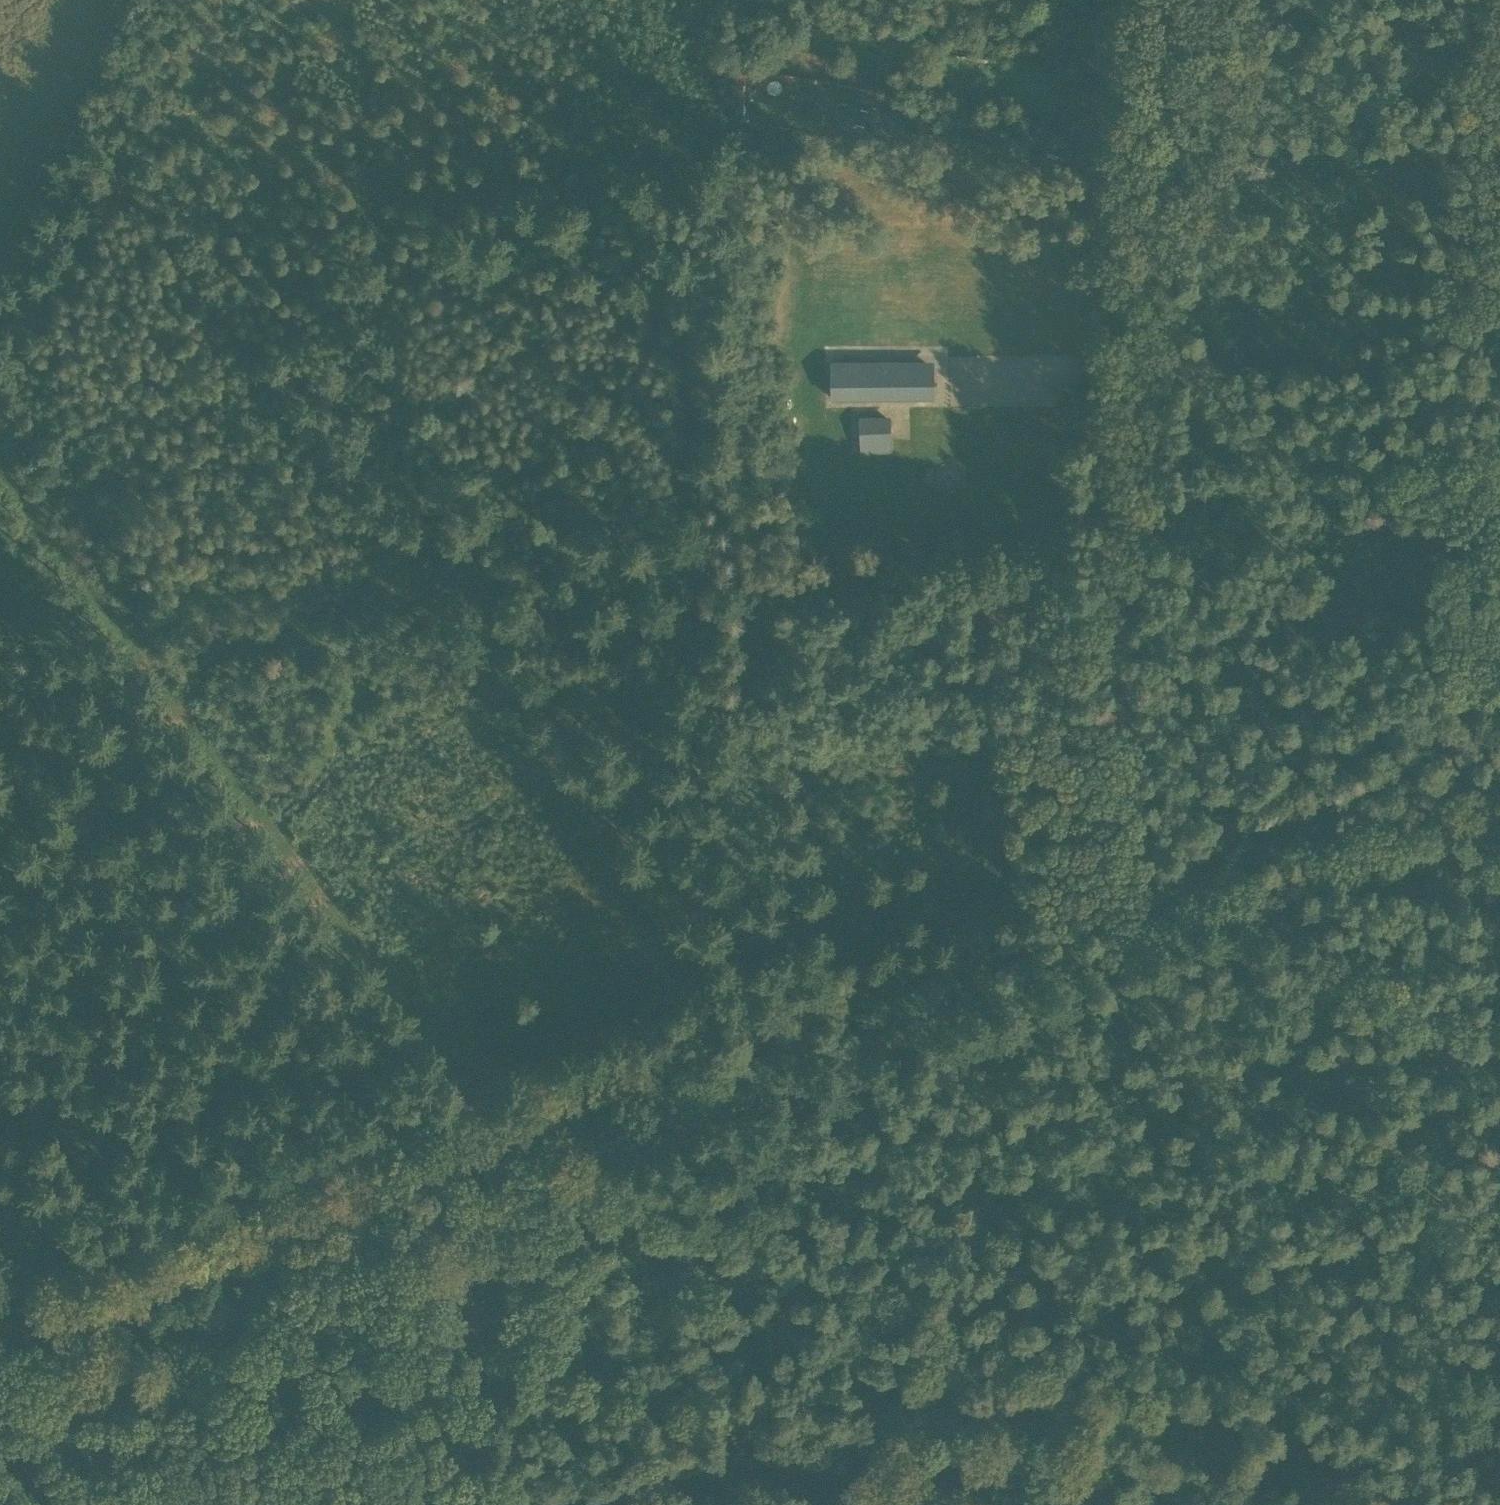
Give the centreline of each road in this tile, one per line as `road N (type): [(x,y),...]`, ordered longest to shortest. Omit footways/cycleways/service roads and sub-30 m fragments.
road 1 (track): [(700,950),(693,143),(252,360)]
road 2 (track): [(109,169),(700,950)]
road 3 (track): [(0,1333),(767,1038)]
road 4 (track): [(492,1143),(447,1063),(0,492)]
road 5 (track): [(54,1240),(724,982)]
road 6 (track): [(450,0),(109,169),(0,349)]
road 7 (track): [(1162,887),(1123,735),(1093,463),(1094,385)]
road 8 (track): [(1499,361),(1234,459),(1156,500),(1139,551),(1106,583)]
road 9 (track): [(767,1038),(1162,887)]
road 10 (unclassified): [(1094,385),(1098,121),(1118,0)]
road 11 (track): [(1193,876),(1499,761)]
road 12 (track): [(113,0),(0,239)]
road 13 (track): [(1271,917),(1499,1037)]
road 14 (track): [(1271,917),(1499,830)]
road 15 (track): [(98,1293),(0,1165)]

